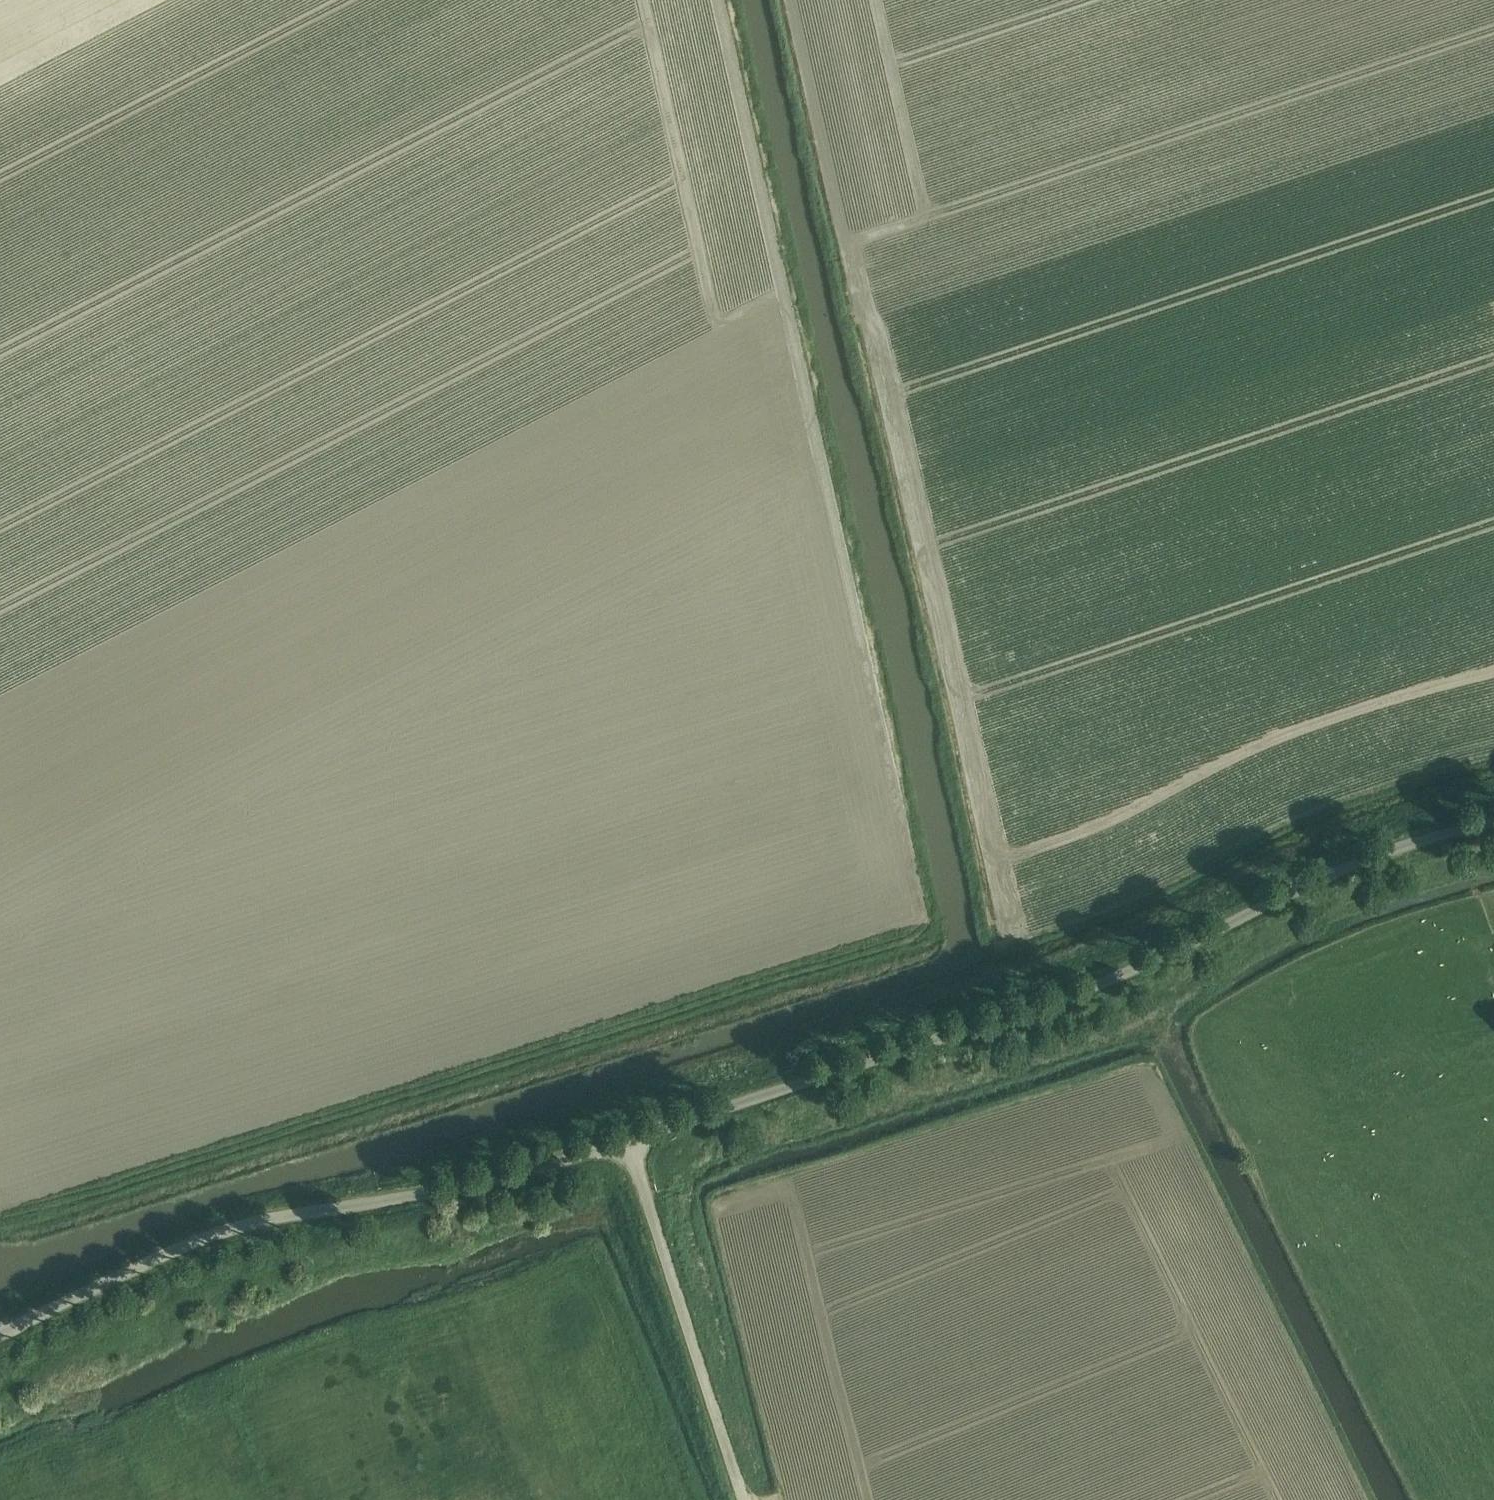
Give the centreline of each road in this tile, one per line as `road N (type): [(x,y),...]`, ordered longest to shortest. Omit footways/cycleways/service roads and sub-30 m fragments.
road 1 (unclassified): [(628,1142),(1153,960),(1322,877),(1493,821)]
road 2 (unclassified): [(0,1330),(239,1225),(393,1200),(628,1142)]
road 3 (unclassified): [(743,1499),(628,1142)]

